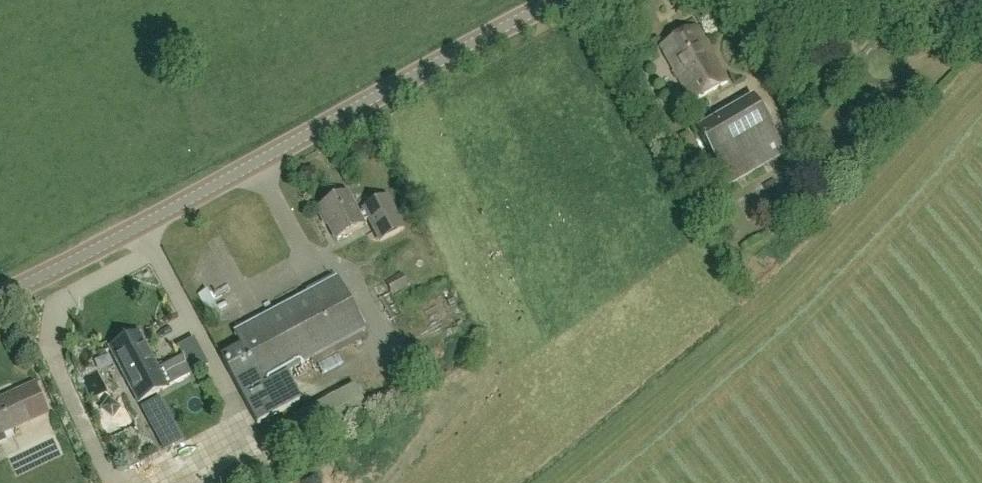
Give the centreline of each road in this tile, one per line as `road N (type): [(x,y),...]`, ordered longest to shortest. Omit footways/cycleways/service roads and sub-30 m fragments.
road 1 (tertiary): [(0,298),(554,0)]

